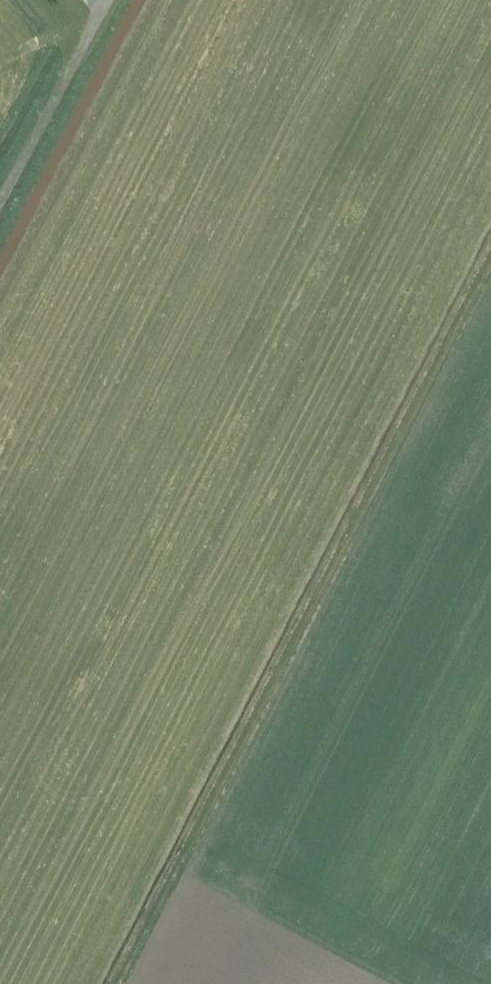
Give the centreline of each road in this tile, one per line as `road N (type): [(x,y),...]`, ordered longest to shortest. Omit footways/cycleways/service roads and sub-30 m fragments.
road 1 (unclassified): [(0,203),(106,0)]

